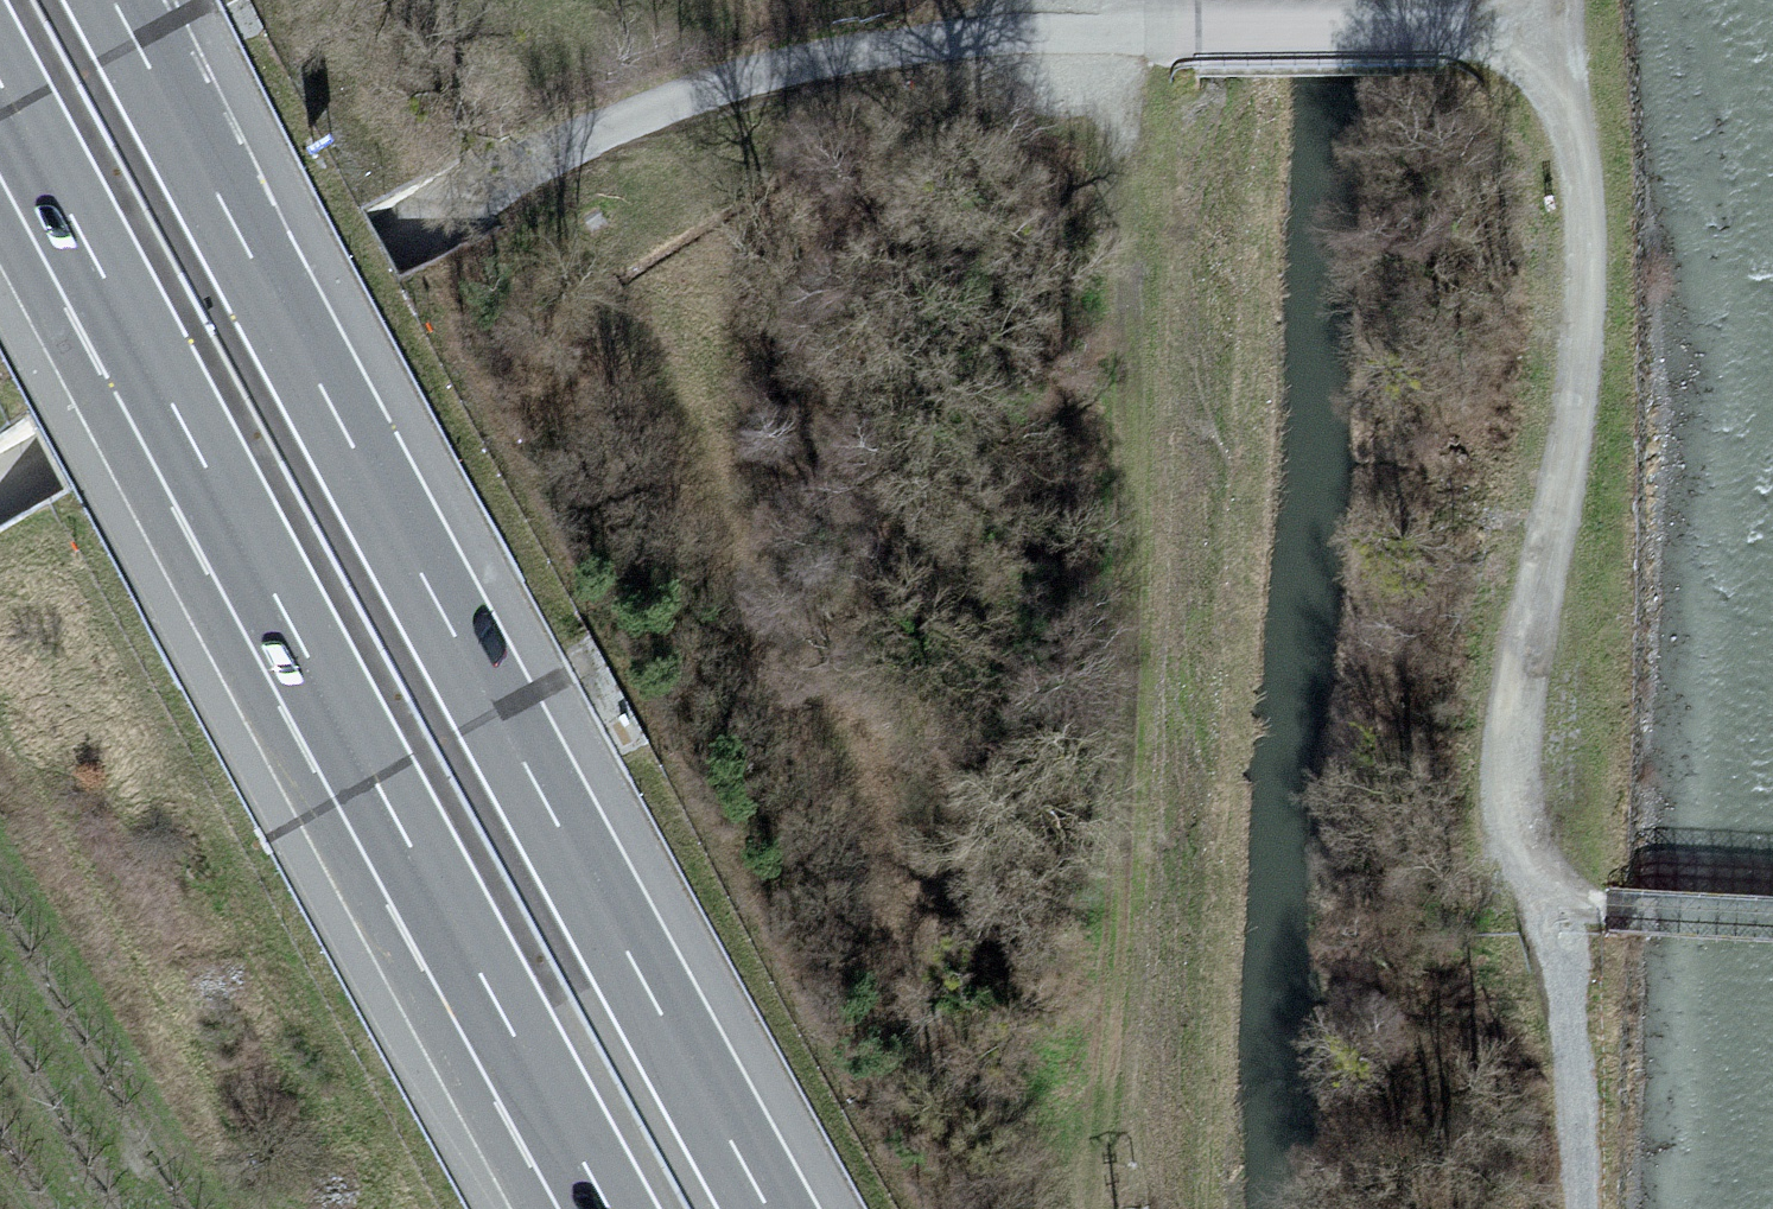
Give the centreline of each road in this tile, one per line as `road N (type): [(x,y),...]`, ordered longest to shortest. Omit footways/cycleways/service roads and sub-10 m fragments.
road 1 (motorway): [(769,1208),(116,0)]
road 2 (motorway): [(0,82),(608,1208)]
road 3 (unclassified): [(1128,33),(1001,37),(845,56),(726,83),(570,143),(0,488)]
road 4 (track): [(1128,33),(1172,1208)]
road 5 (track): [(1557,912),(1529,863),(1513,810),(1510,750),(1567,481),(1587,328),(1586,186),(1555,0)]
road 6 (unclassified): [(1128,33),(1554,23)]
road 7 (track): [(1576,1208),(1576,1095),(1557,912)]
road 8 (track): [(1772,923),(1557,912)]

